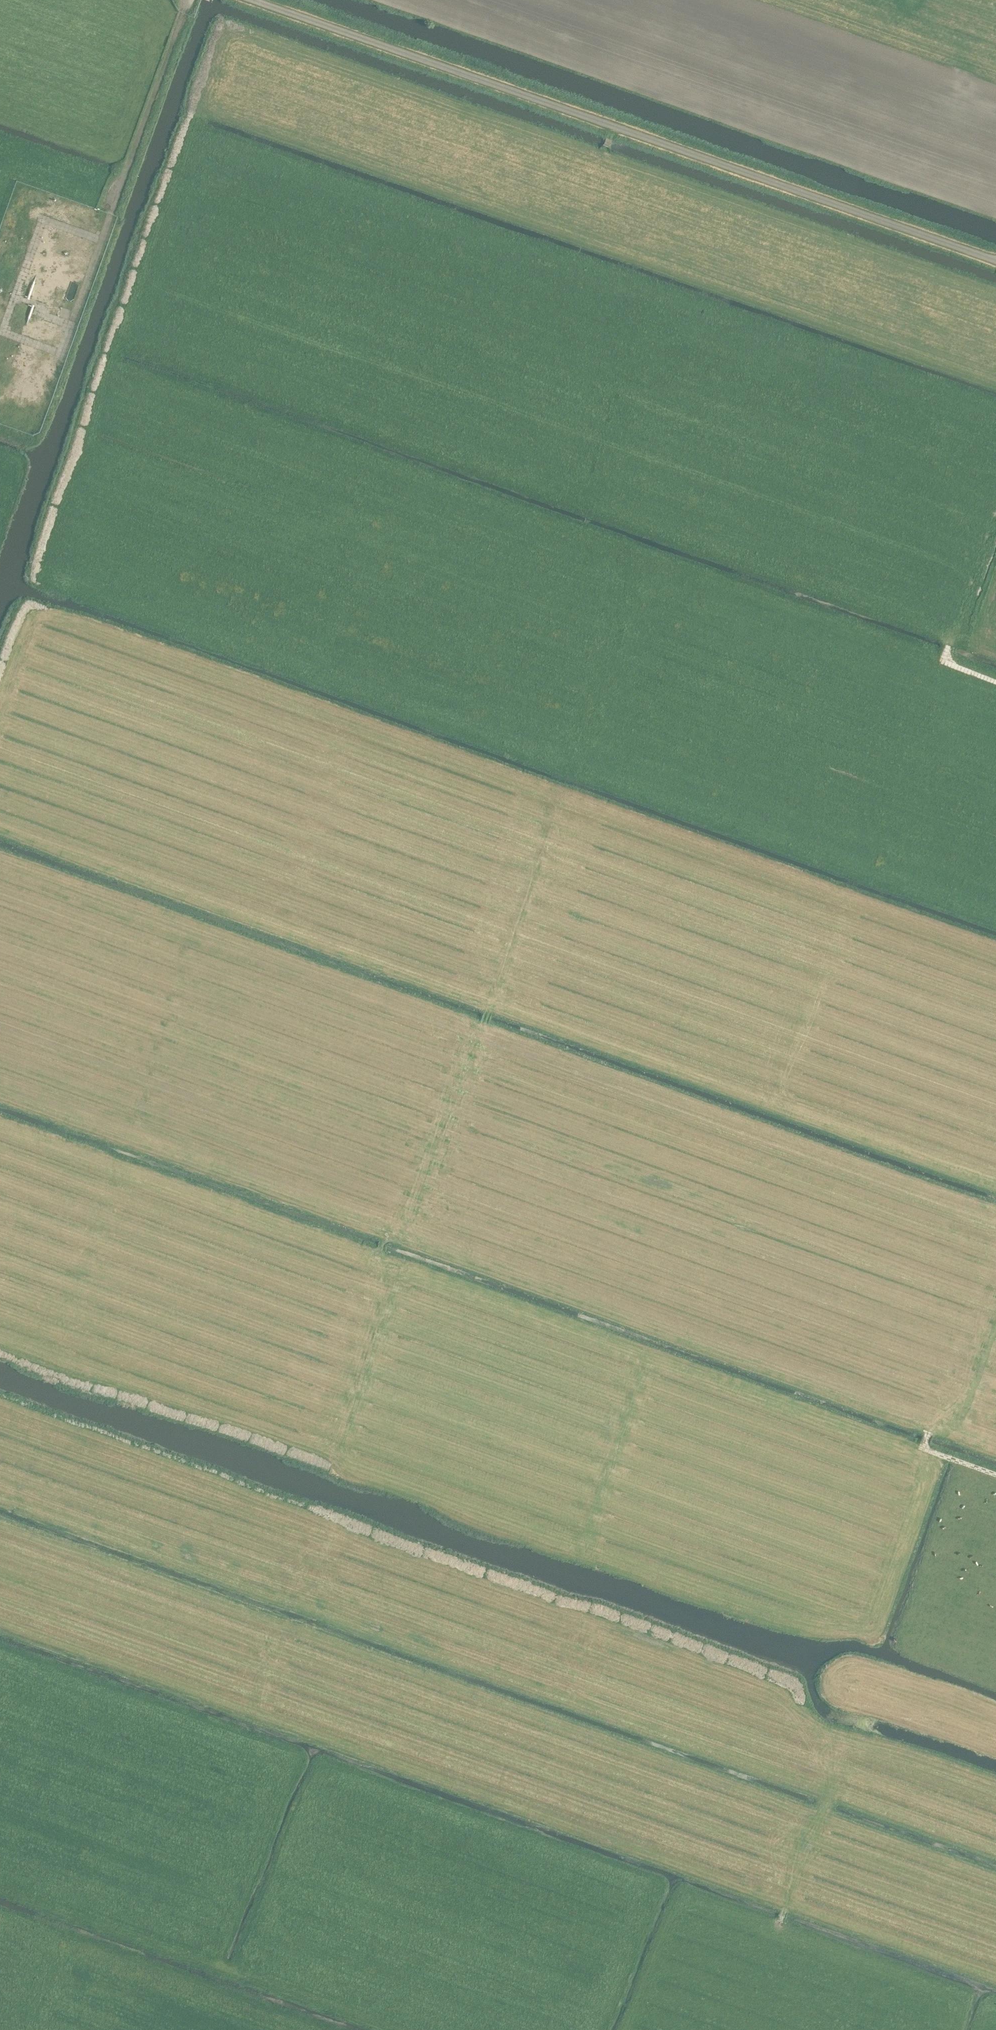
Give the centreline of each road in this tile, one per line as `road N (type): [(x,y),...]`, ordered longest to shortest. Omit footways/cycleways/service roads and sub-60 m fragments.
road 1 (unclassified): [(995,259),(256,0)]

